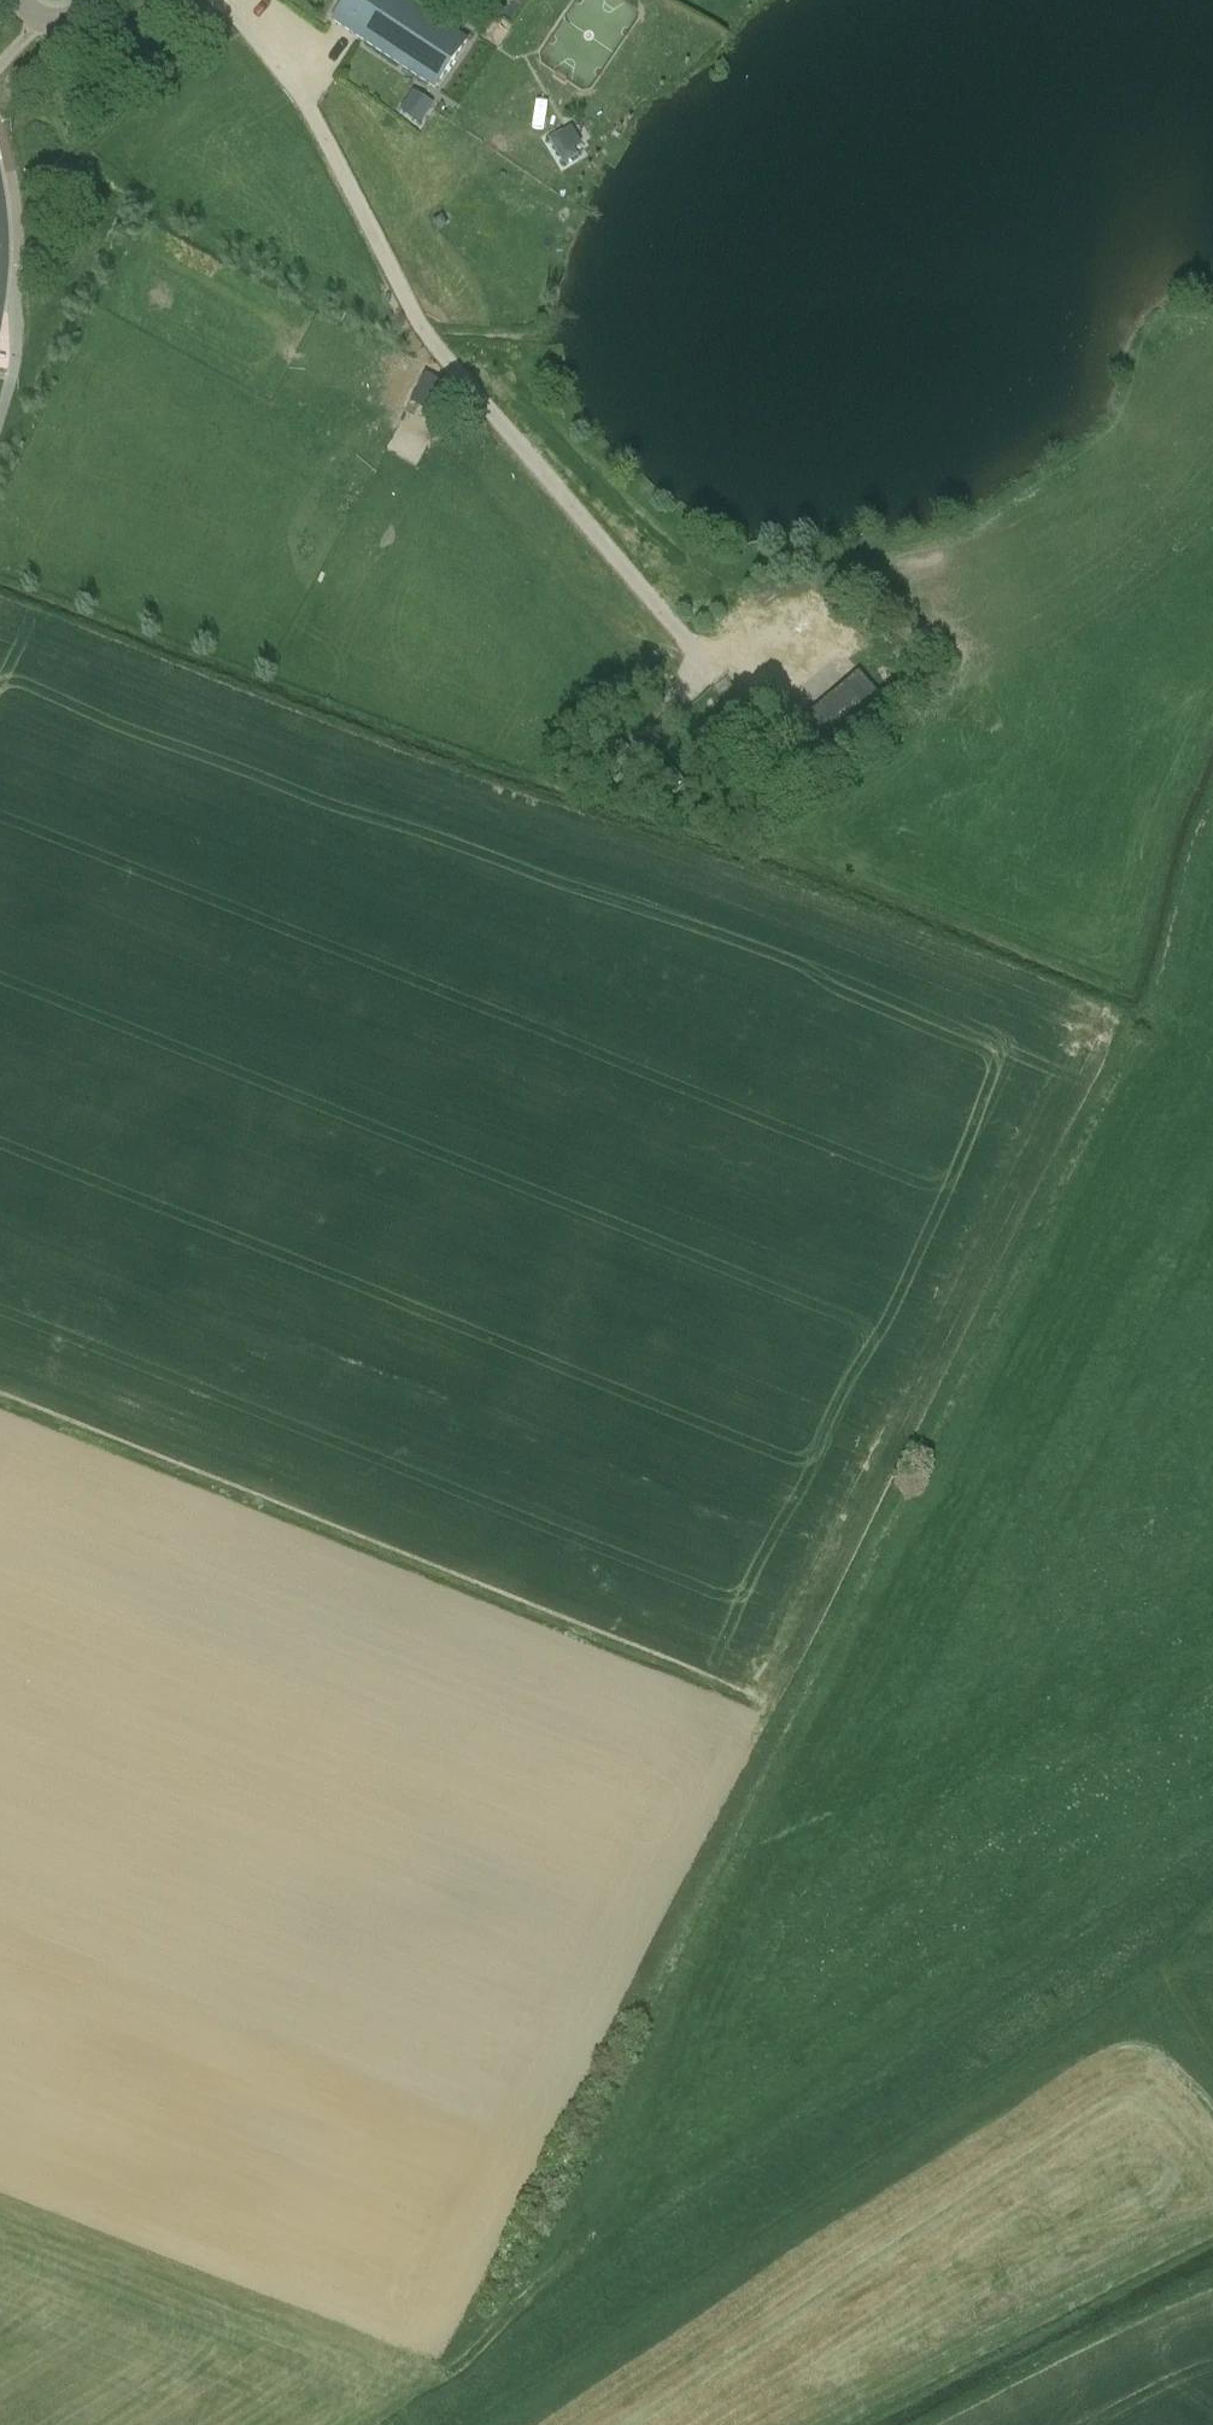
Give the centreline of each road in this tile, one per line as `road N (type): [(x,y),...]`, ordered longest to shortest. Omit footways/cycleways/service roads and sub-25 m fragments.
road 1 (track): [(1119,1892),(943,1990),(599,2230),(442,2385),(332,2401),(0,2260)]
road 2 (track): [(1212,1823),(1119,1892),(1212,2051)]

